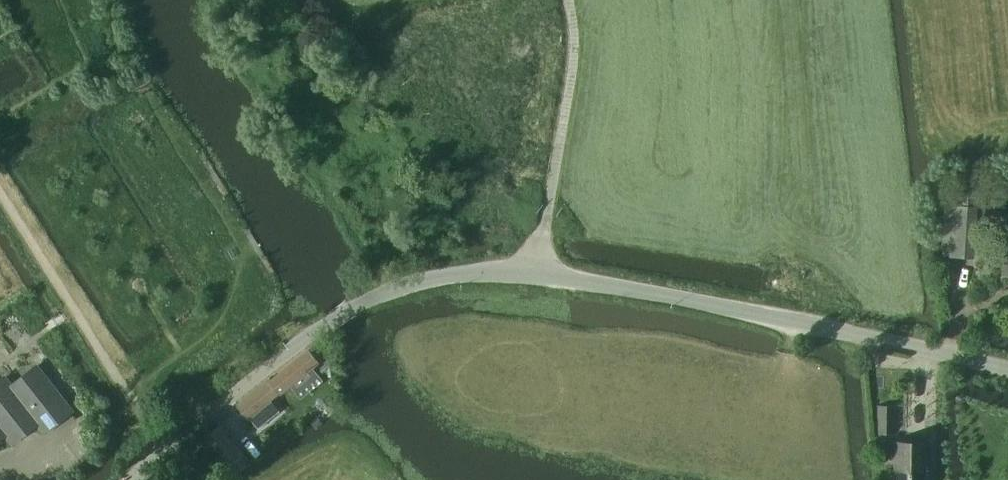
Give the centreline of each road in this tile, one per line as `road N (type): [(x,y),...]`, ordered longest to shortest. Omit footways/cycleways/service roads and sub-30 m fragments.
road 1 (tertiary): [(128,479),(320,326),(421,280),(511,271),(576,280),(1007,370)]
road 2 (track): [(166,449),(0,192)]
road 3 (track): [(538,275),(574,97),(563,0)]

